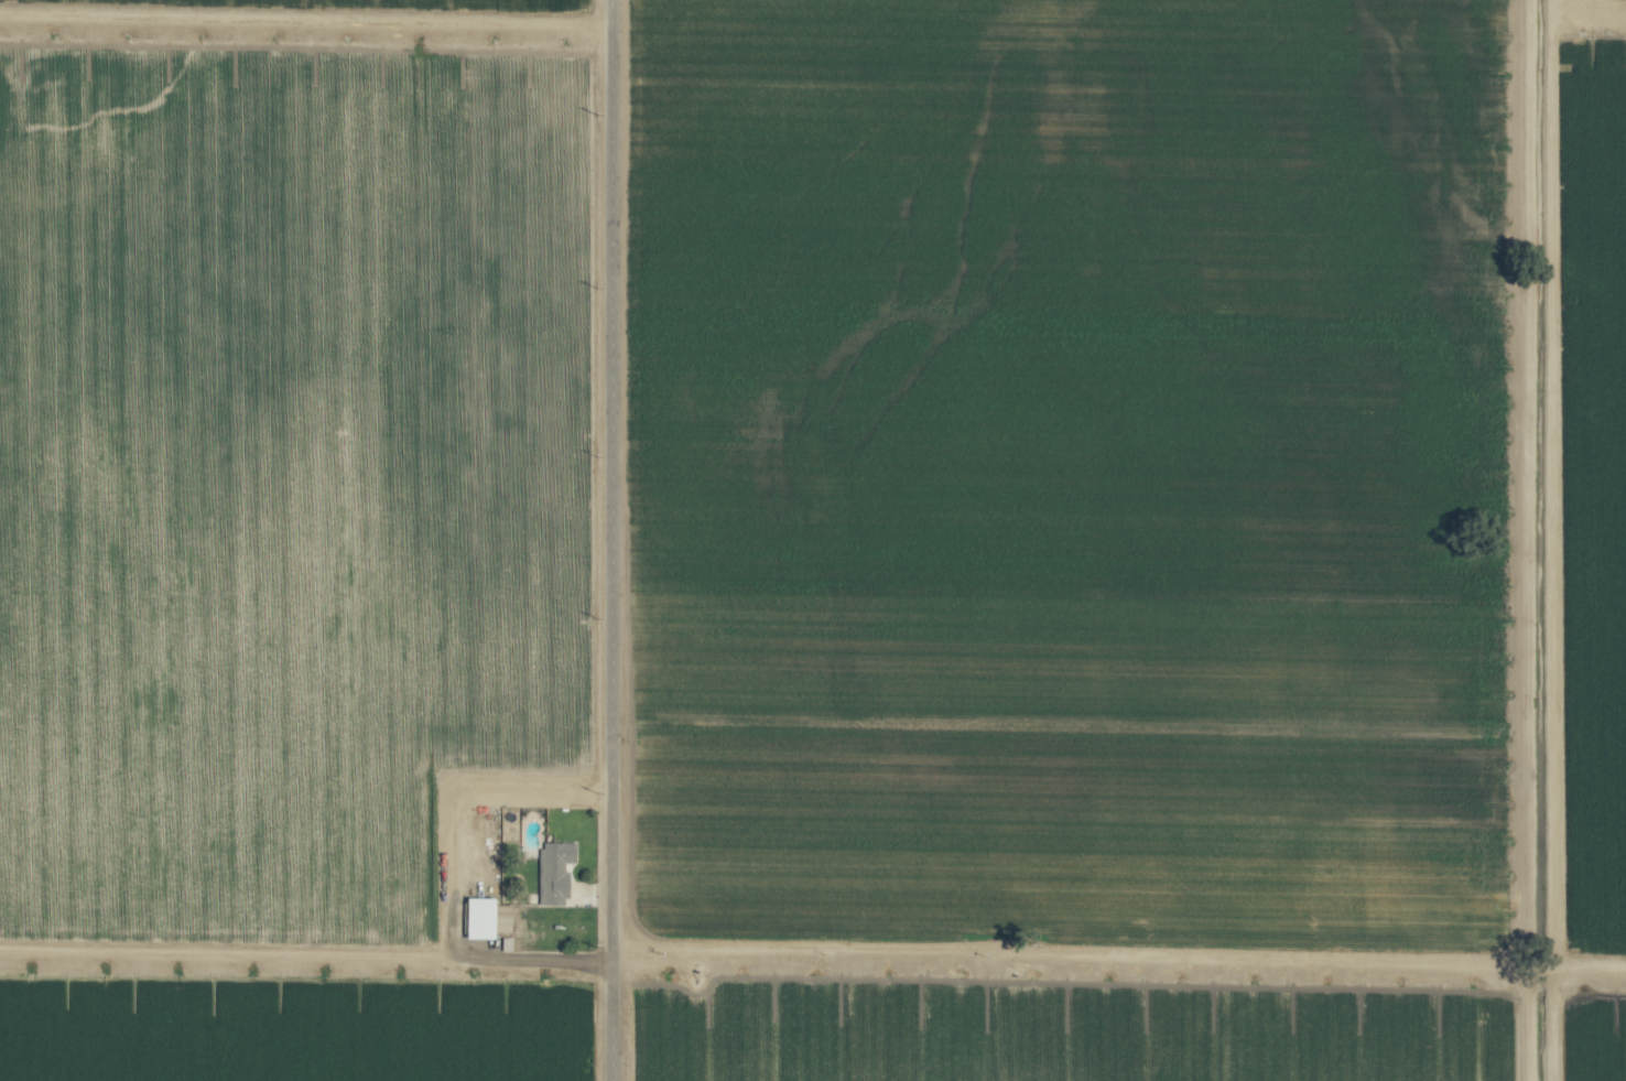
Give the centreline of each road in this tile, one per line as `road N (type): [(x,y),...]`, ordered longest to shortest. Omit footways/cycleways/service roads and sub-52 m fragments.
road 1 (residential): [(613,1080),(613,0)]
road 2 (track): [(613,962),(0,951)]

